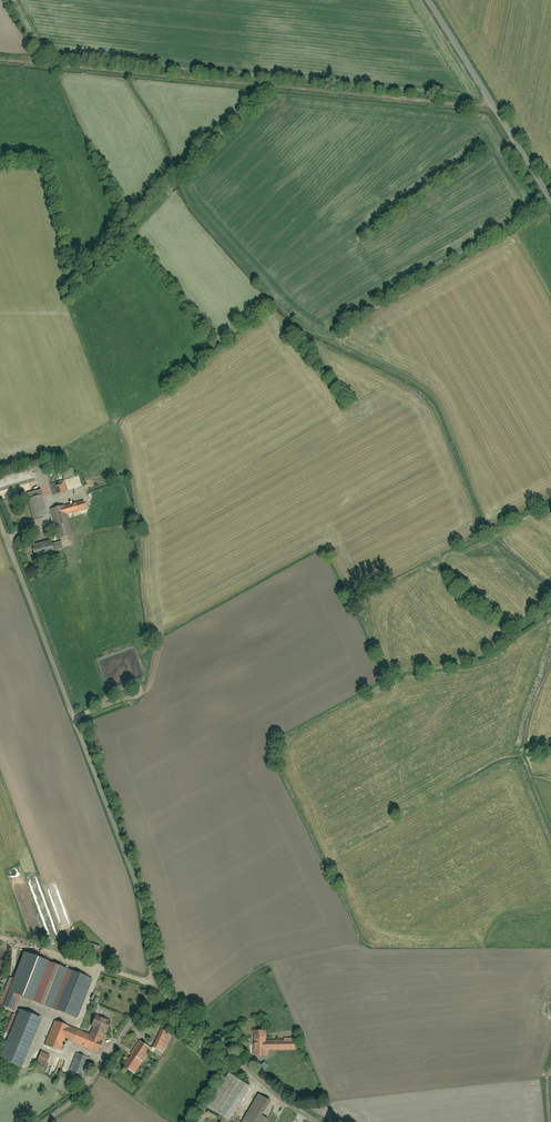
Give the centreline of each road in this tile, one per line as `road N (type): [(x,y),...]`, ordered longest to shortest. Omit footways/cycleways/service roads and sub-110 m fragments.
road 1 (track): [(0,60),(495,107)]
road 2 (residential): [(156,986),(134,878),(0,516)]
road 3 (unclassified): [(430,0),(550,199)]
road 4 (residential): [(156,986),(315,1121)]
road 5 (residential): [(42,1121),(78,1090),(156,986)]
road 6 (residential): [(0,938),(156,986)]

